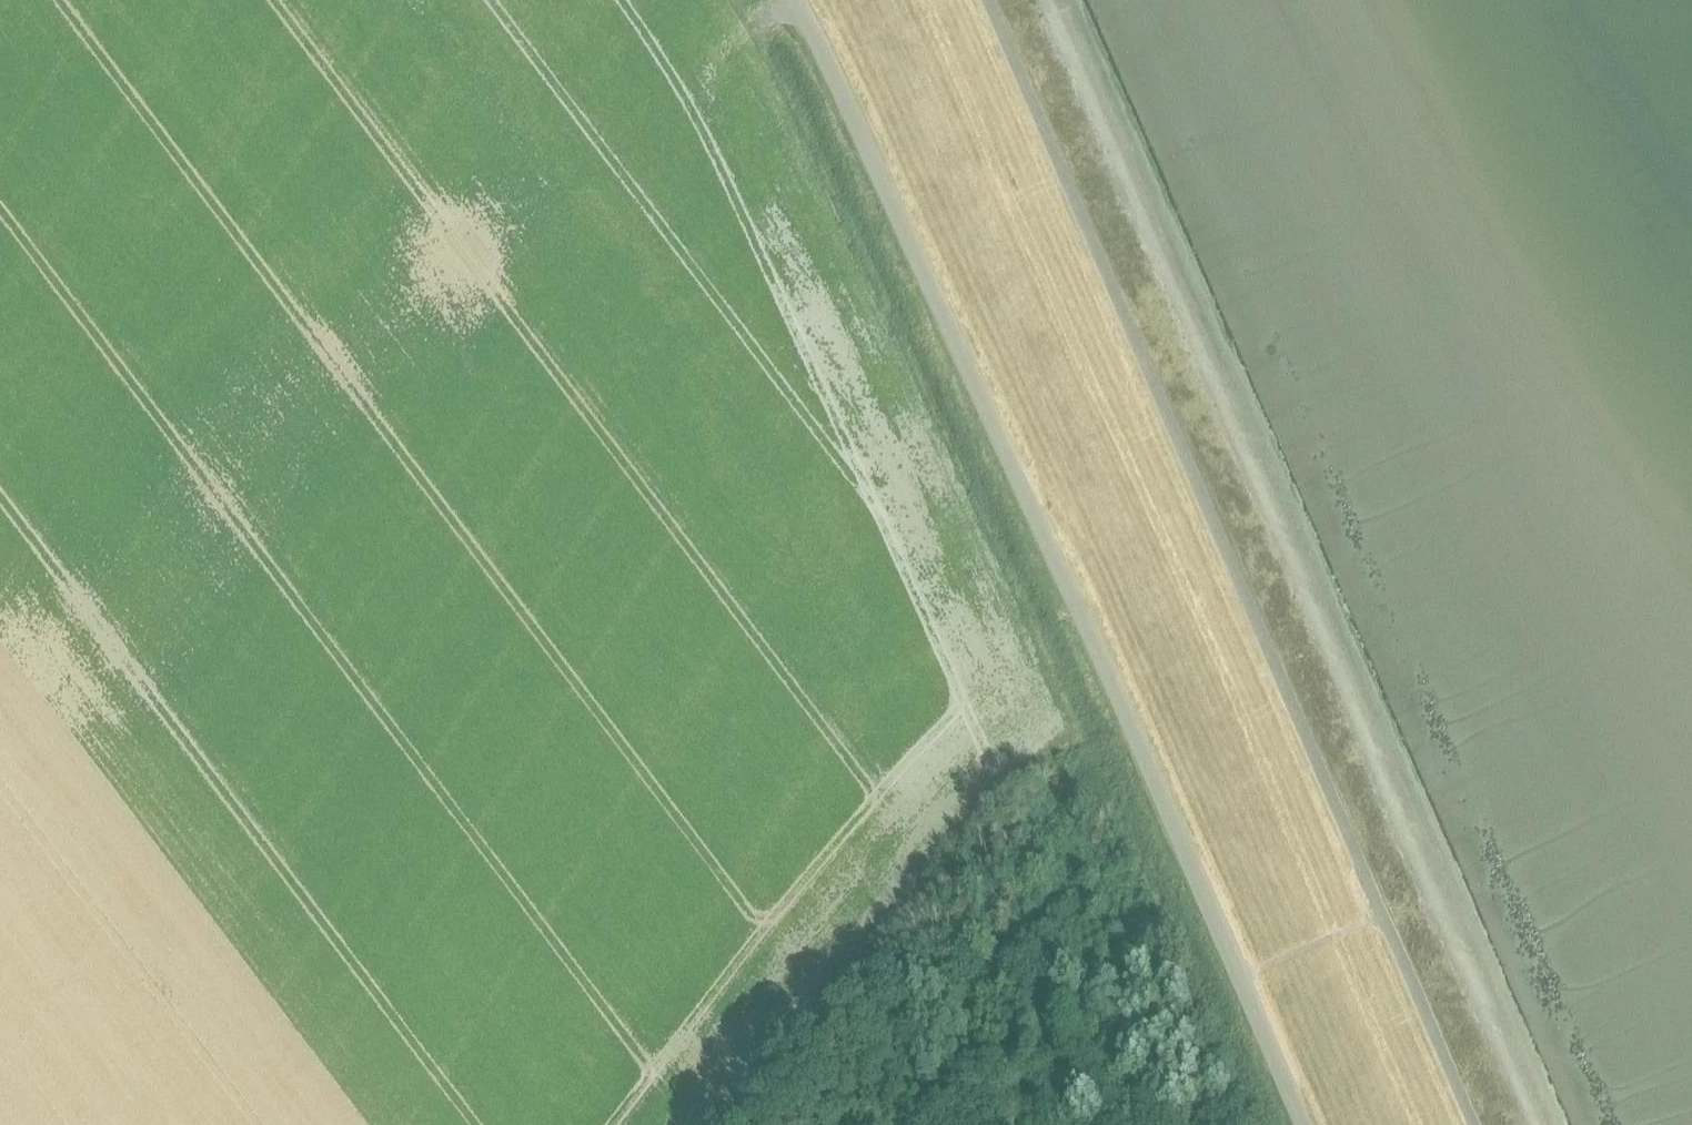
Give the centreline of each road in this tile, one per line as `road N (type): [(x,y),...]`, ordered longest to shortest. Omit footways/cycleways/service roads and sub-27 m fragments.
road 1 (unclassified): [(1301,1124),(795,0)]

